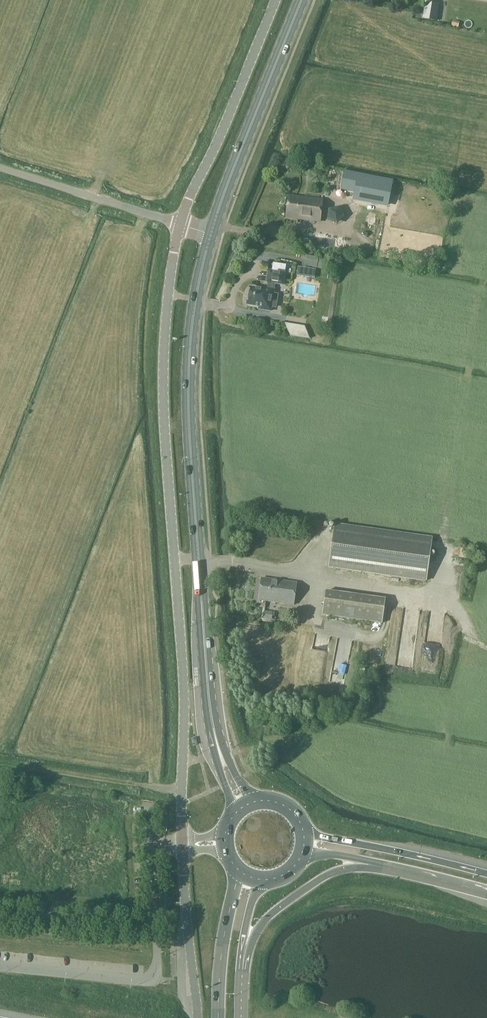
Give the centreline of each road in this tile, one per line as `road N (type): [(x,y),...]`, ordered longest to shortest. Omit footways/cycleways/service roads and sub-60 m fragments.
road 1 (unclassified): [(199,1017),(184,875),(183,679),(163,394),(181,224)]
road 2 (primary): [(246,807),(211,716),(191,462),(191,340),(211,233)]
road 3 (primary): [(211,233),(302,0)]
road 4 (unclassified): [(181,224),(275,0)]
road 5 (unclassified): [(181,224),(0,168)]
road 6 (motorway): [(486,874),(304,832)]
road 7 (motorway): [(243,972),(256,932),(269,918),(322,878),(362,864)]
road 8 (primary): [(236,867),(219,1017)]
road 9 (track): [(143,785),(0,763)]
road 10 (motorway): [(362,864),(486,893)]

